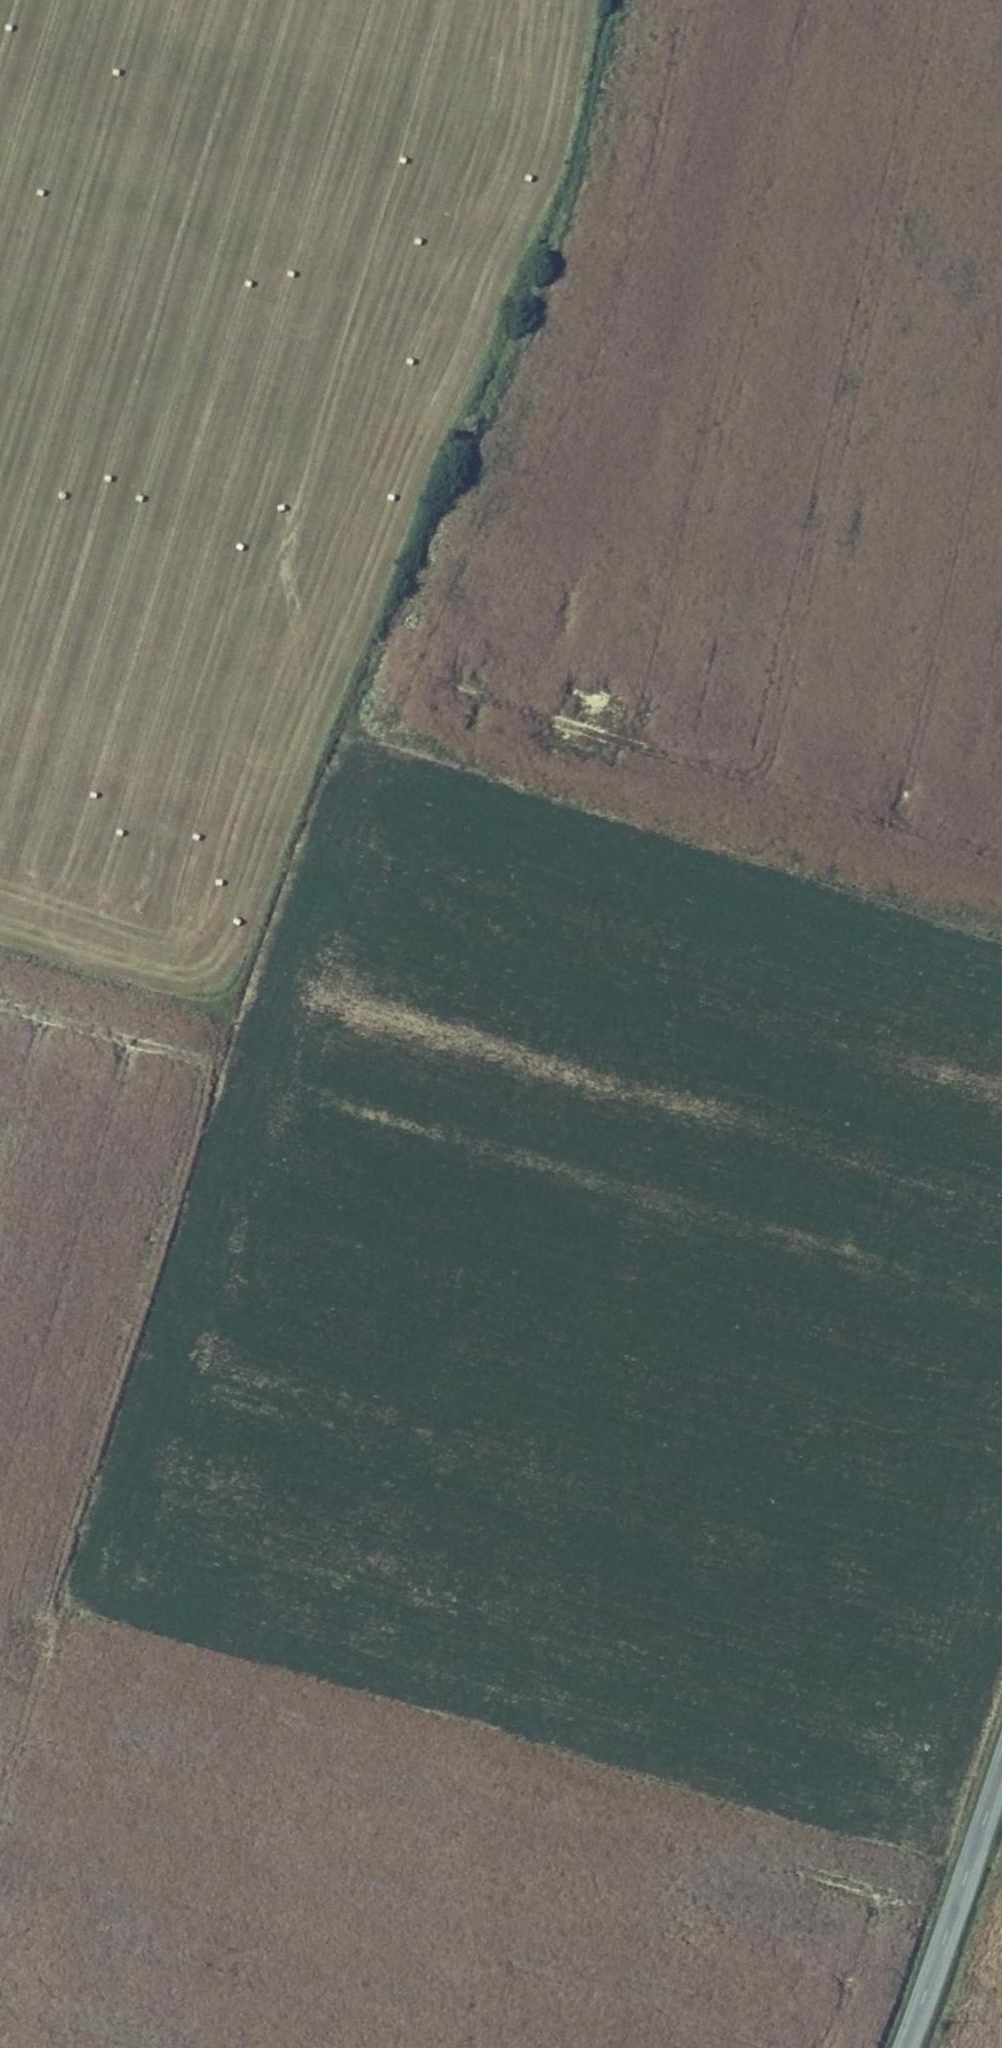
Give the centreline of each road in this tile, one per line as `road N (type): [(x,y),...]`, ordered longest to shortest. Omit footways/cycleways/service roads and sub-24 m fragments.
road 1 (tertiary): [(1001,1774),(905,2047)]

